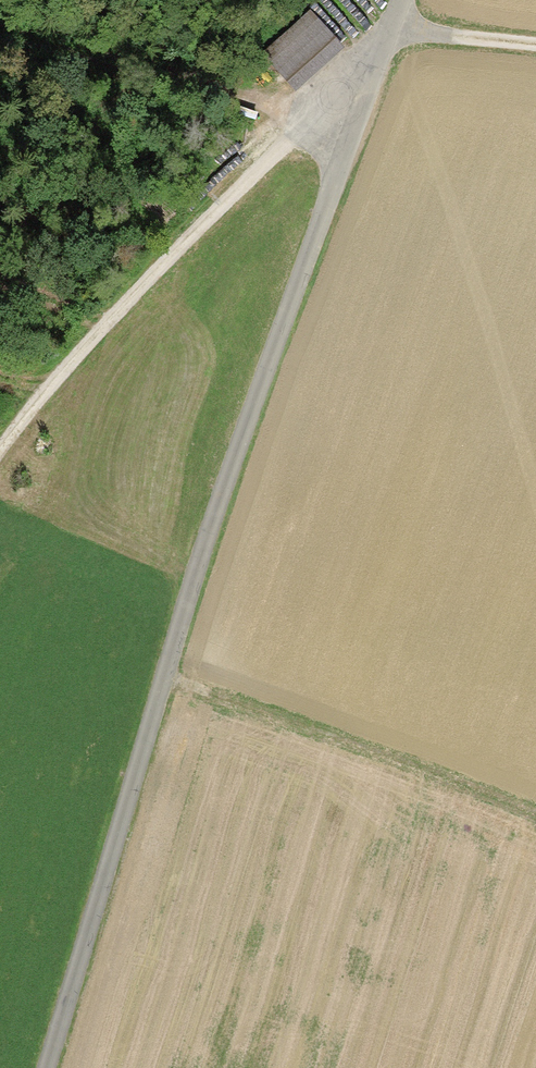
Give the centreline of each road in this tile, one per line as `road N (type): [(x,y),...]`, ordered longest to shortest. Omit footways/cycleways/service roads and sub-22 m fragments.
road 1 (unclassified): [(33,1067),(130,751),(253,436),(399,0)]
road 2 (track): [(0,445),(79,350),(389,36)]
road 3 (track): [(158,680),(535,819)]
road 4 (track): [(310,117),(0,17)]
road 5 (track): [(535,48),(389,36)]

